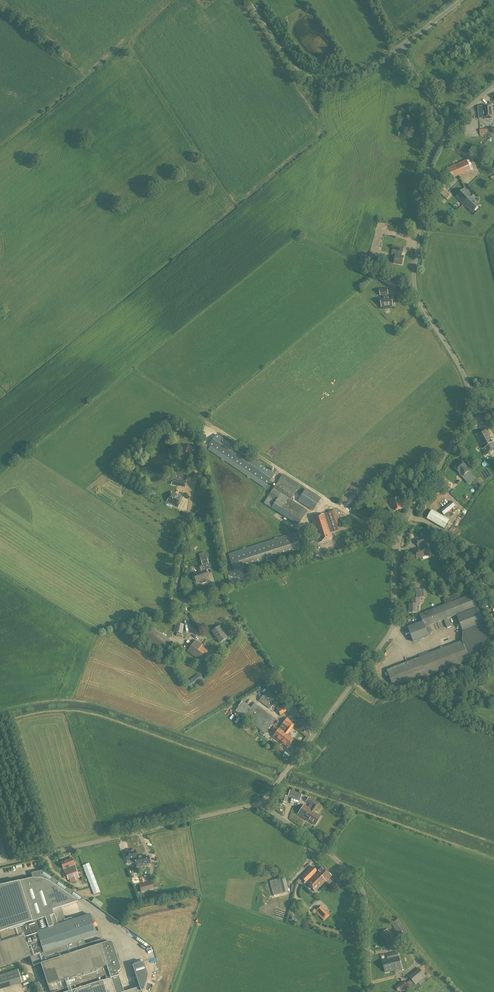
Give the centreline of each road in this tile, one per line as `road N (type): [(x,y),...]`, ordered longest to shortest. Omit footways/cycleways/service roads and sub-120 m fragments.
road 1 (unclassified): [(399,543),(467,402),(465,378),(414,279),(424,174),(449,124)]
road 2 (unclassified): [(265,802),(391,629),(399,543)]
road 3 (unclassified): [(0,865),(265,802)]
road 4 (unclassified): [(372,991),(360,886),(265,802)]
road 5 (unclassified): [(399,543),(373,539),(181,601)]
road 6 (track): [(387,539),(209,424)]
road 7 (unclassified): [(247,0),(290,65),(313,80),(349,78),(398,48)]

